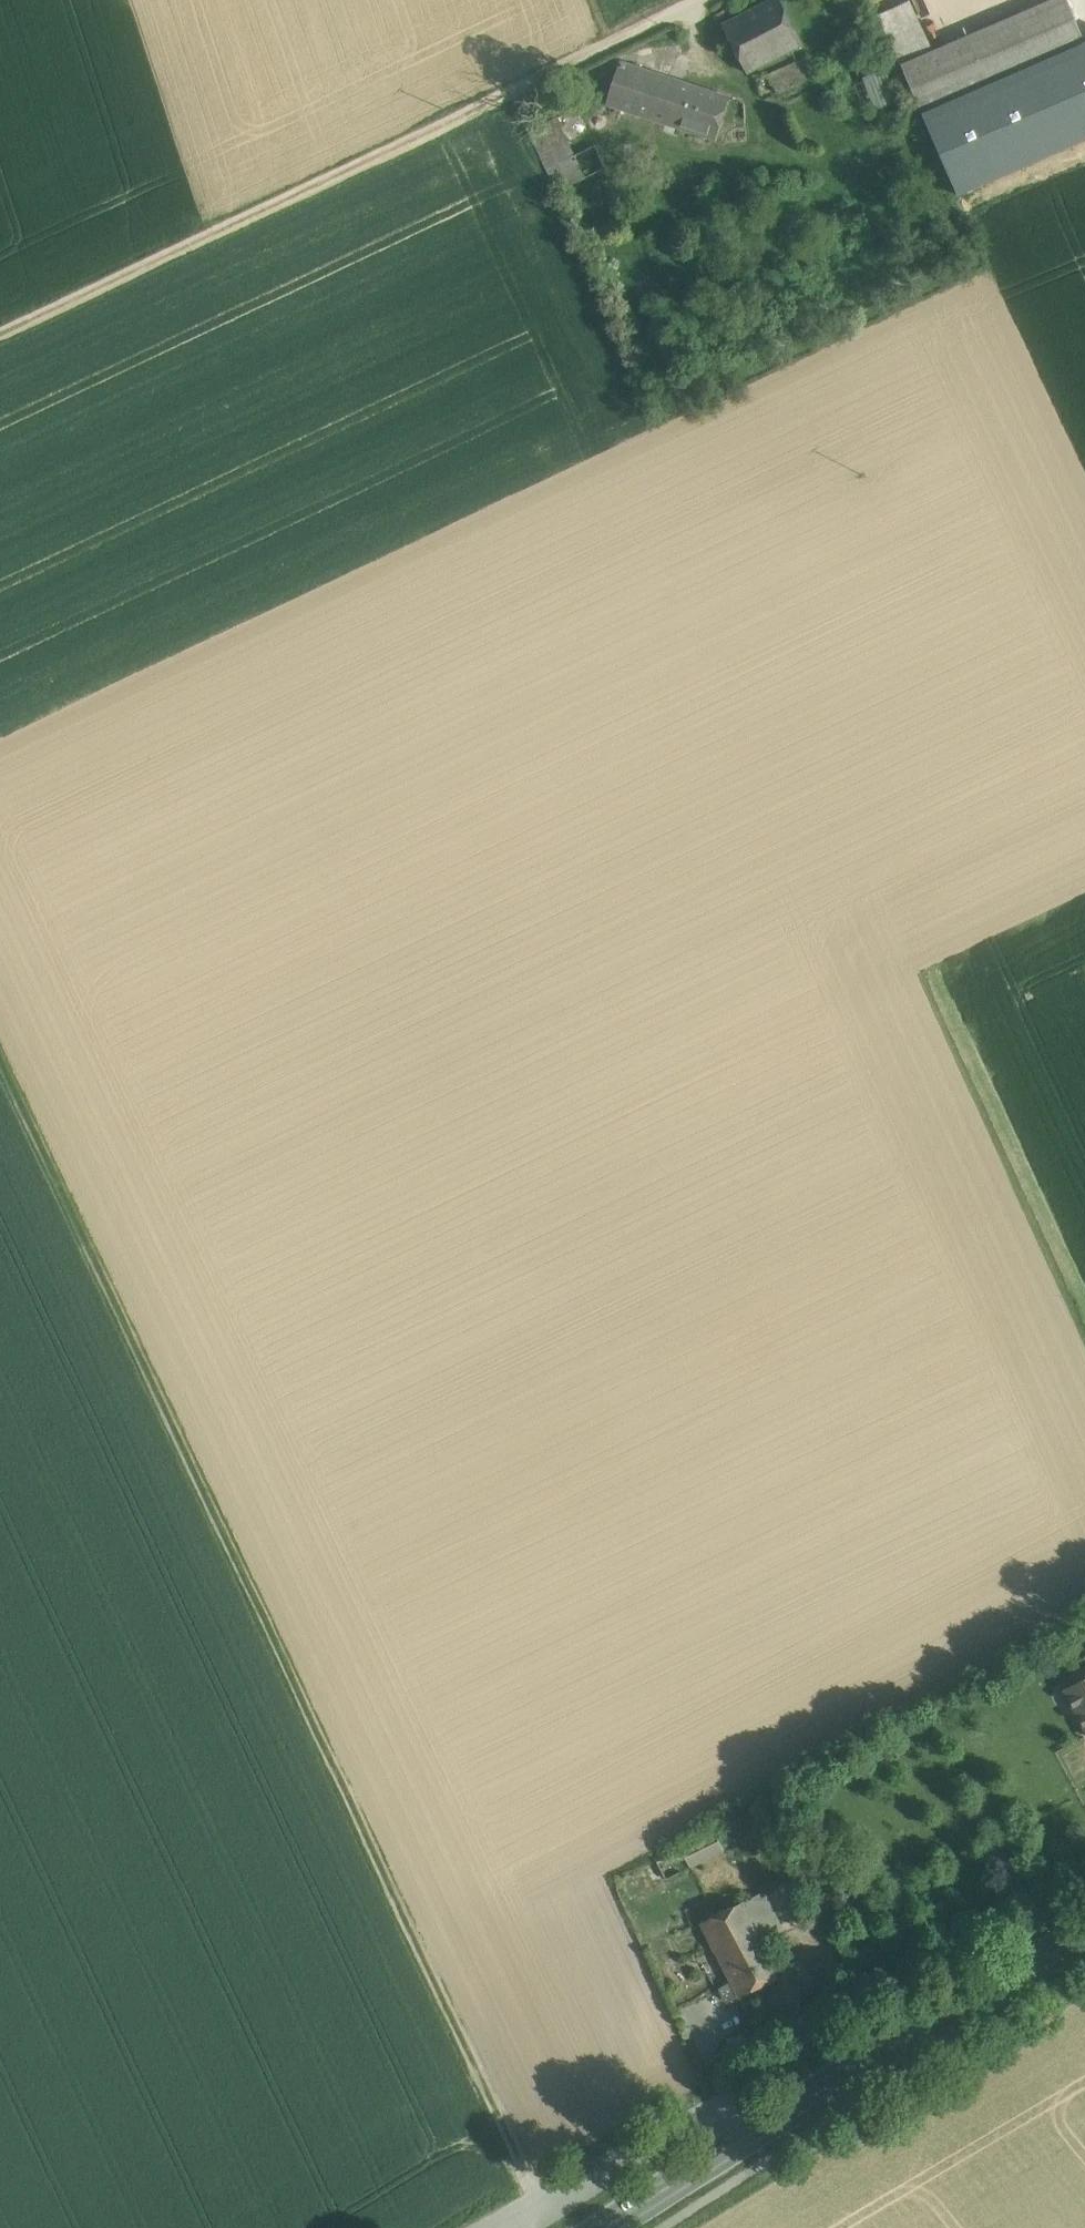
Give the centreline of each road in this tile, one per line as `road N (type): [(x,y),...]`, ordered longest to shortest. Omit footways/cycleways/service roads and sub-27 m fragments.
road 1 (track): [(709,0),(0,334)]
road 2 (primary): [(1084,1939),(607,2227)]

